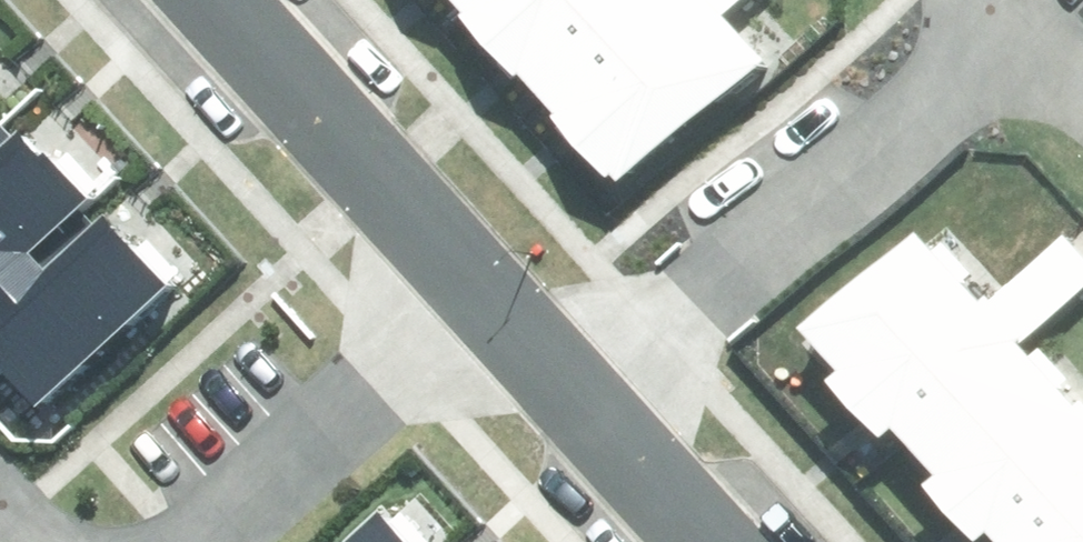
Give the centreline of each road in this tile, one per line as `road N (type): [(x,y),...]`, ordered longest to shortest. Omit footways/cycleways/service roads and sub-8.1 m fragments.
road 1 (residential): [(1017,32),(579,417)]
road 2 (residential): [(449,274),(156,541)]
road 3 (residential): [(199,0),(449,274)]
road 4 (residential): [(449,274),(579,417)]
road 5 (residential): [(579,417),(693,541)]

